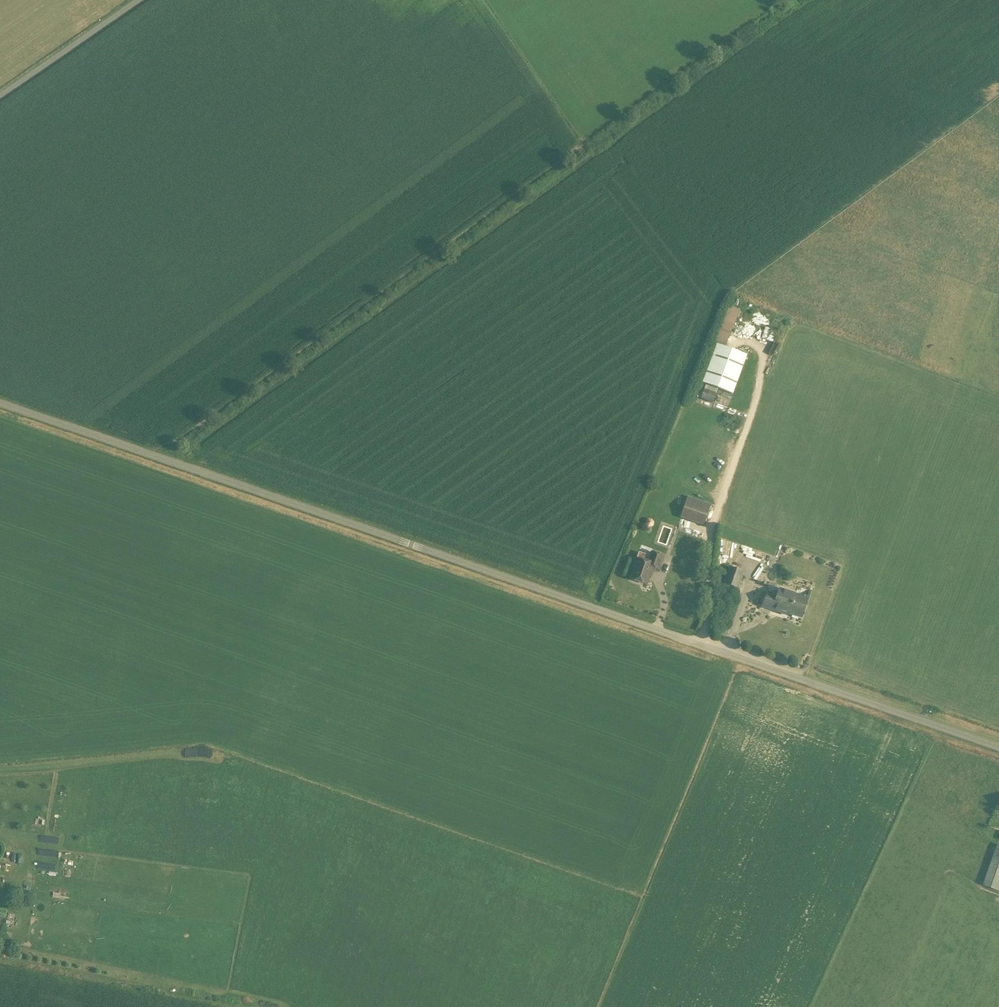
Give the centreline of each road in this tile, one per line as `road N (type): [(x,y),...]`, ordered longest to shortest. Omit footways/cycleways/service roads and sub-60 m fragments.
road 1 (unclassified): [(998,745),(0,402)]
road 2 (unclassified): [(0,95),(137,0)]

